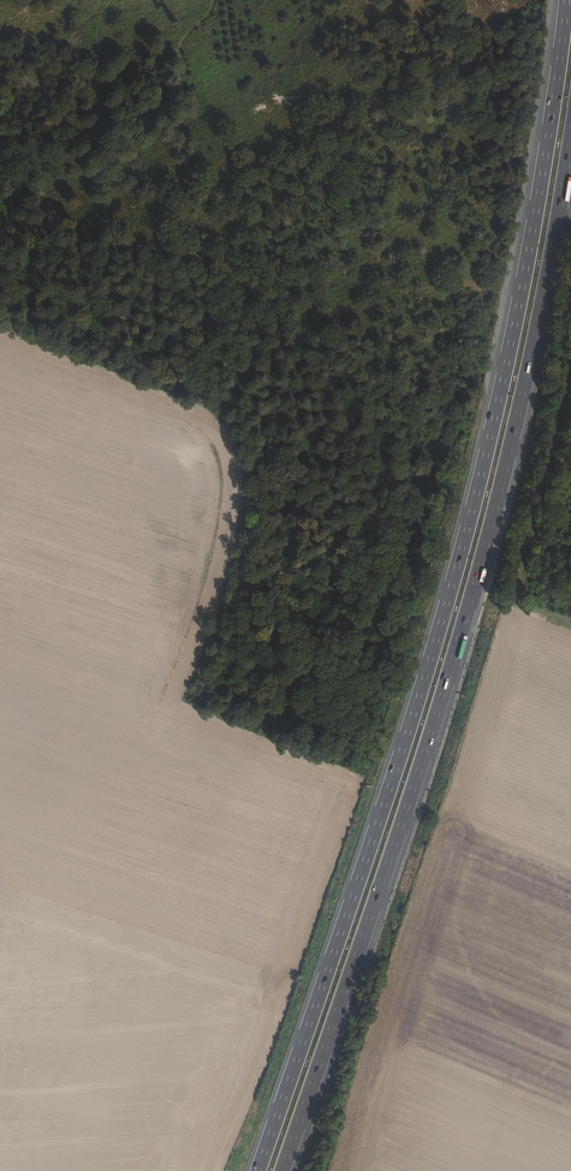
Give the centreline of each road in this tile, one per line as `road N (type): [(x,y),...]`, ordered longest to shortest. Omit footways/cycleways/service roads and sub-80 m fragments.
road 1 (motorway): [(568,0),(535,227),(482,473),(394,775),(258,1170)]
road 2 (motorway): [(283,1170),(463,627),(558,231),(570,139)]

